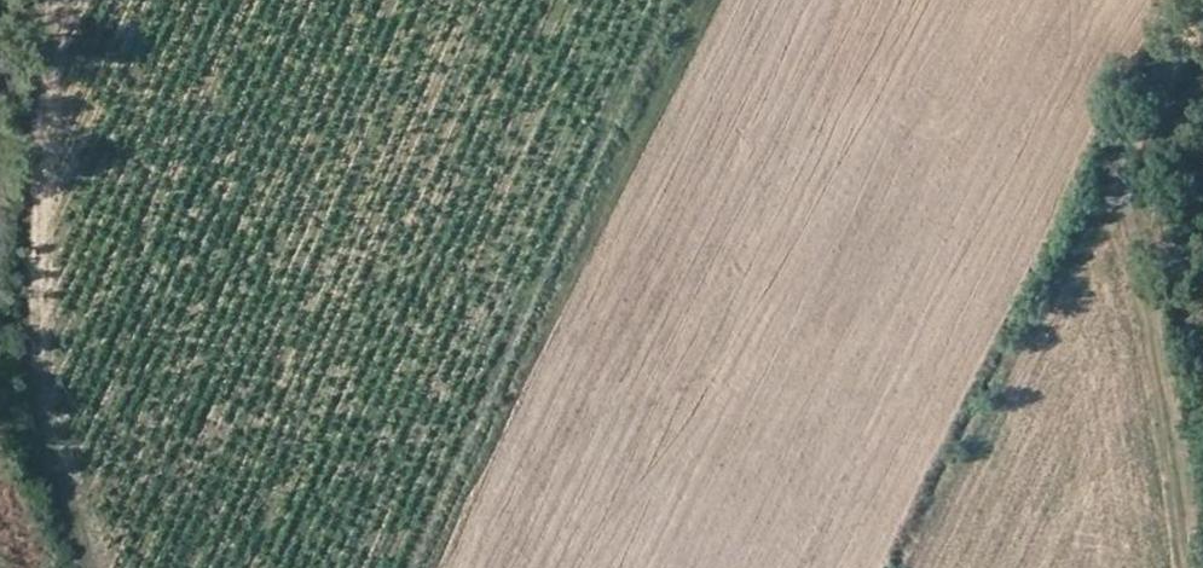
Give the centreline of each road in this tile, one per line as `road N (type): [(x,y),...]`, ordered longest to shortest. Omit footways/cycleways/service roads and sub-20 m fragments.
road 1 (track): [(1194,567),(1118,177),(1123,127),(1171,0)]
road 2 (track): [(94,567),(51,444),(34,338),(50,0)]

